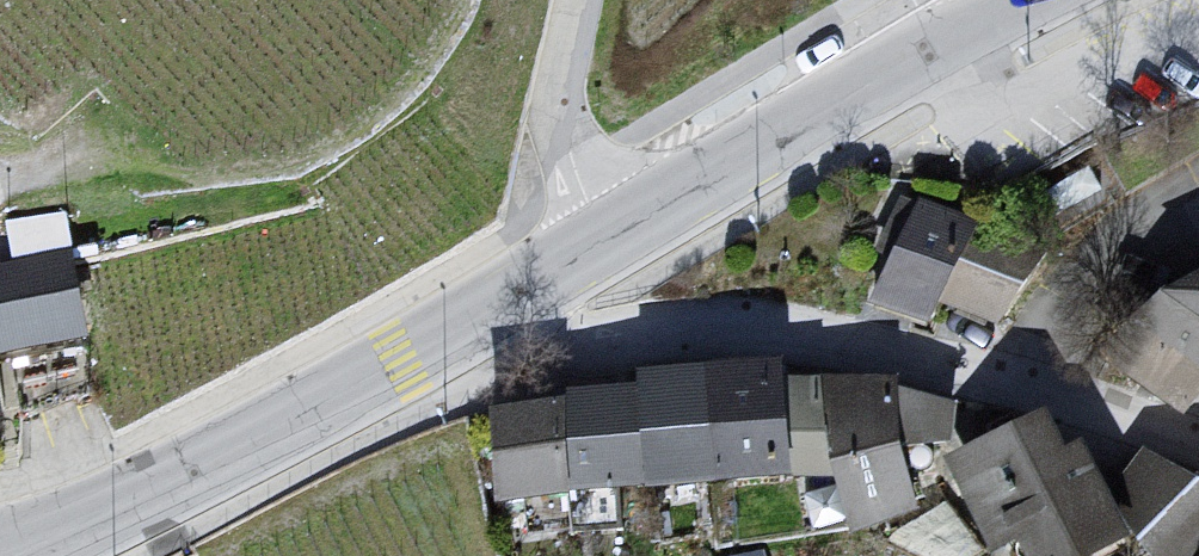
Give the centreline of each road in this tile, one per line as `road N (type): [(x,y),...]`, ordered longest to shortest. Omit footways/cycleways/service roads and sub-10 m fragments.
road 1 (residential): [(1198,452),(894,346),(571,338),(527,292)]
road 2 (residential): [(527,292),(292,424),(19,555)]
road 3 (residential): [(1053,0),(865,93),(610,242)]
road 4 (residential): [(575,0),(561,102),(587,202),(610,242)]

